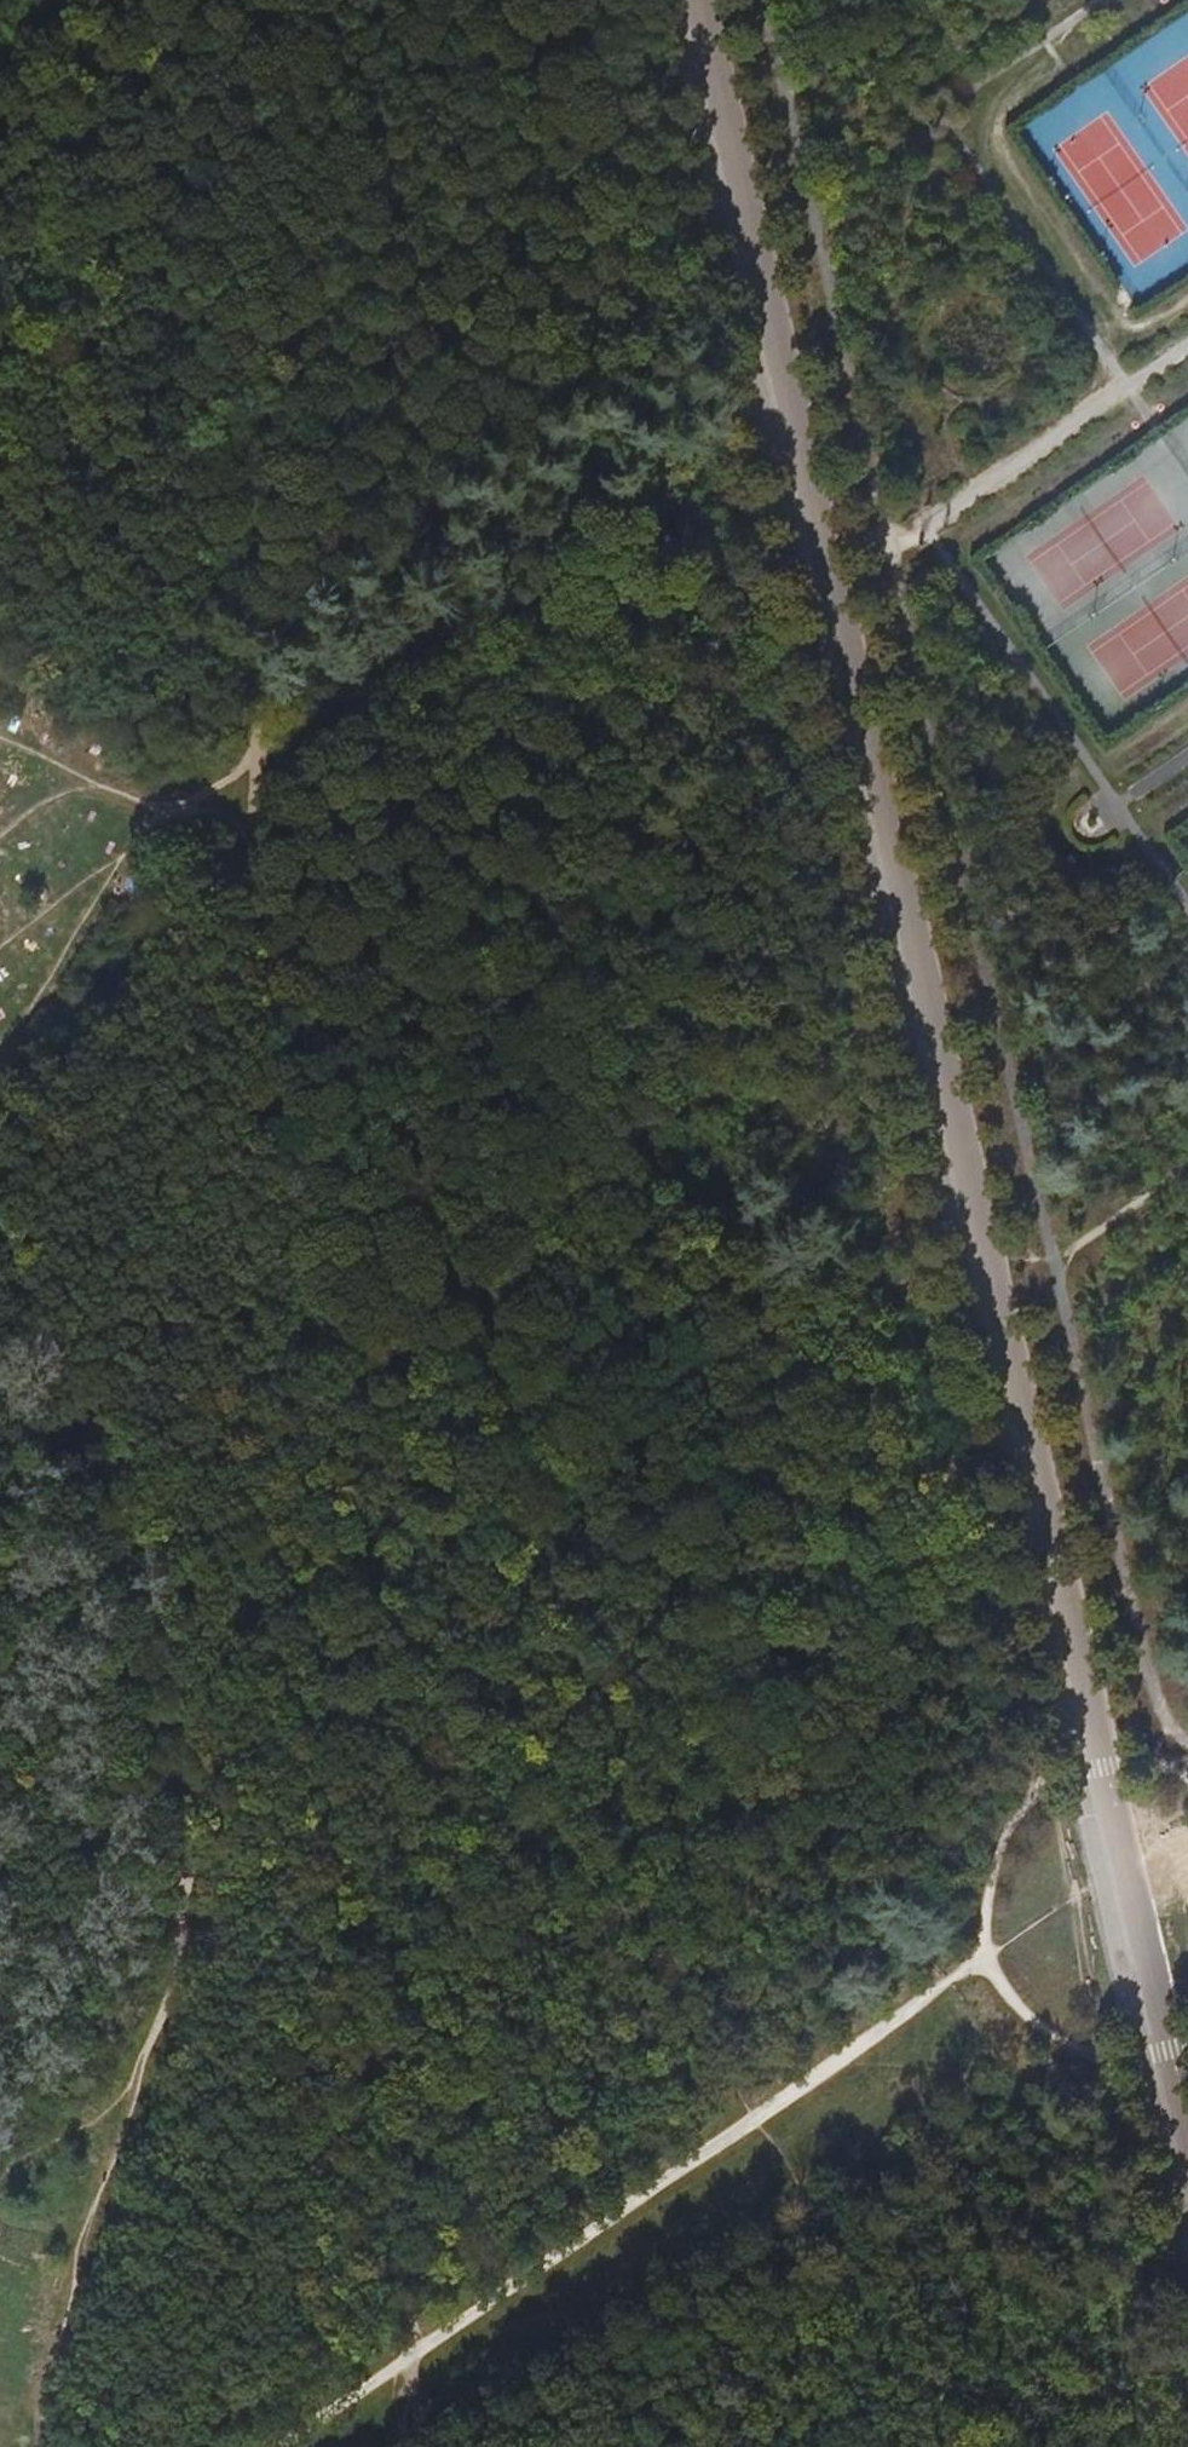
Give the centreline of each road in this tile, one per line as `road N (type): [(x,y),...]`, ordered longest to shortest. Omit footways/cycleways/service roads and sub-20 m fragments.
road 1 (track): [(279,2446),(986,1959)]
road 2 (track): [(1187,2046),(1125,2059),(1055,2041),(1002,1991),(978,1918),(996,1837),(1055,1778),(1094,1763),(1138,1759),(1187,1772)]

